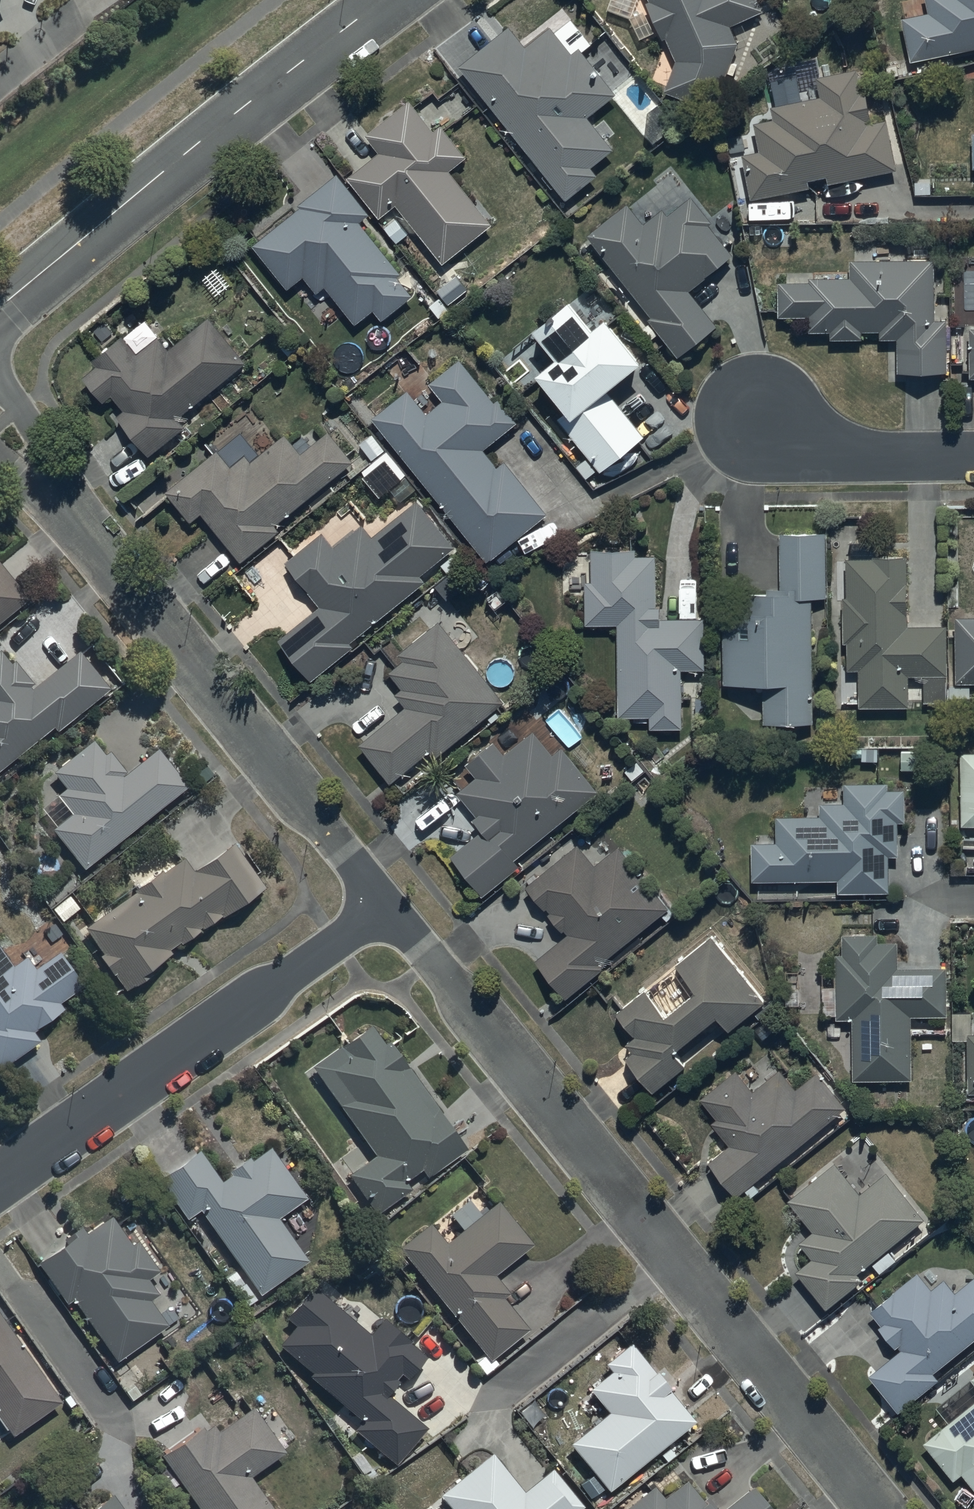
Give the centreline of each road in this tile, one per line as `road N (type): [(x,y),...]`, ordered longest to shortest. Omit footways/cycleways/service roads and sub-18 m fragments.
road 1 (residential): [(881,1508),(386,906)]
road 2 (residential): [(386,906),(0,424)]
road 3 (tertiary): [(384,0),(182,156),(0,311)]
road 4 (residential): [(386,906),(0,1179)]
road 5 (residential): [(973,460),(822,458),(742,412)]

